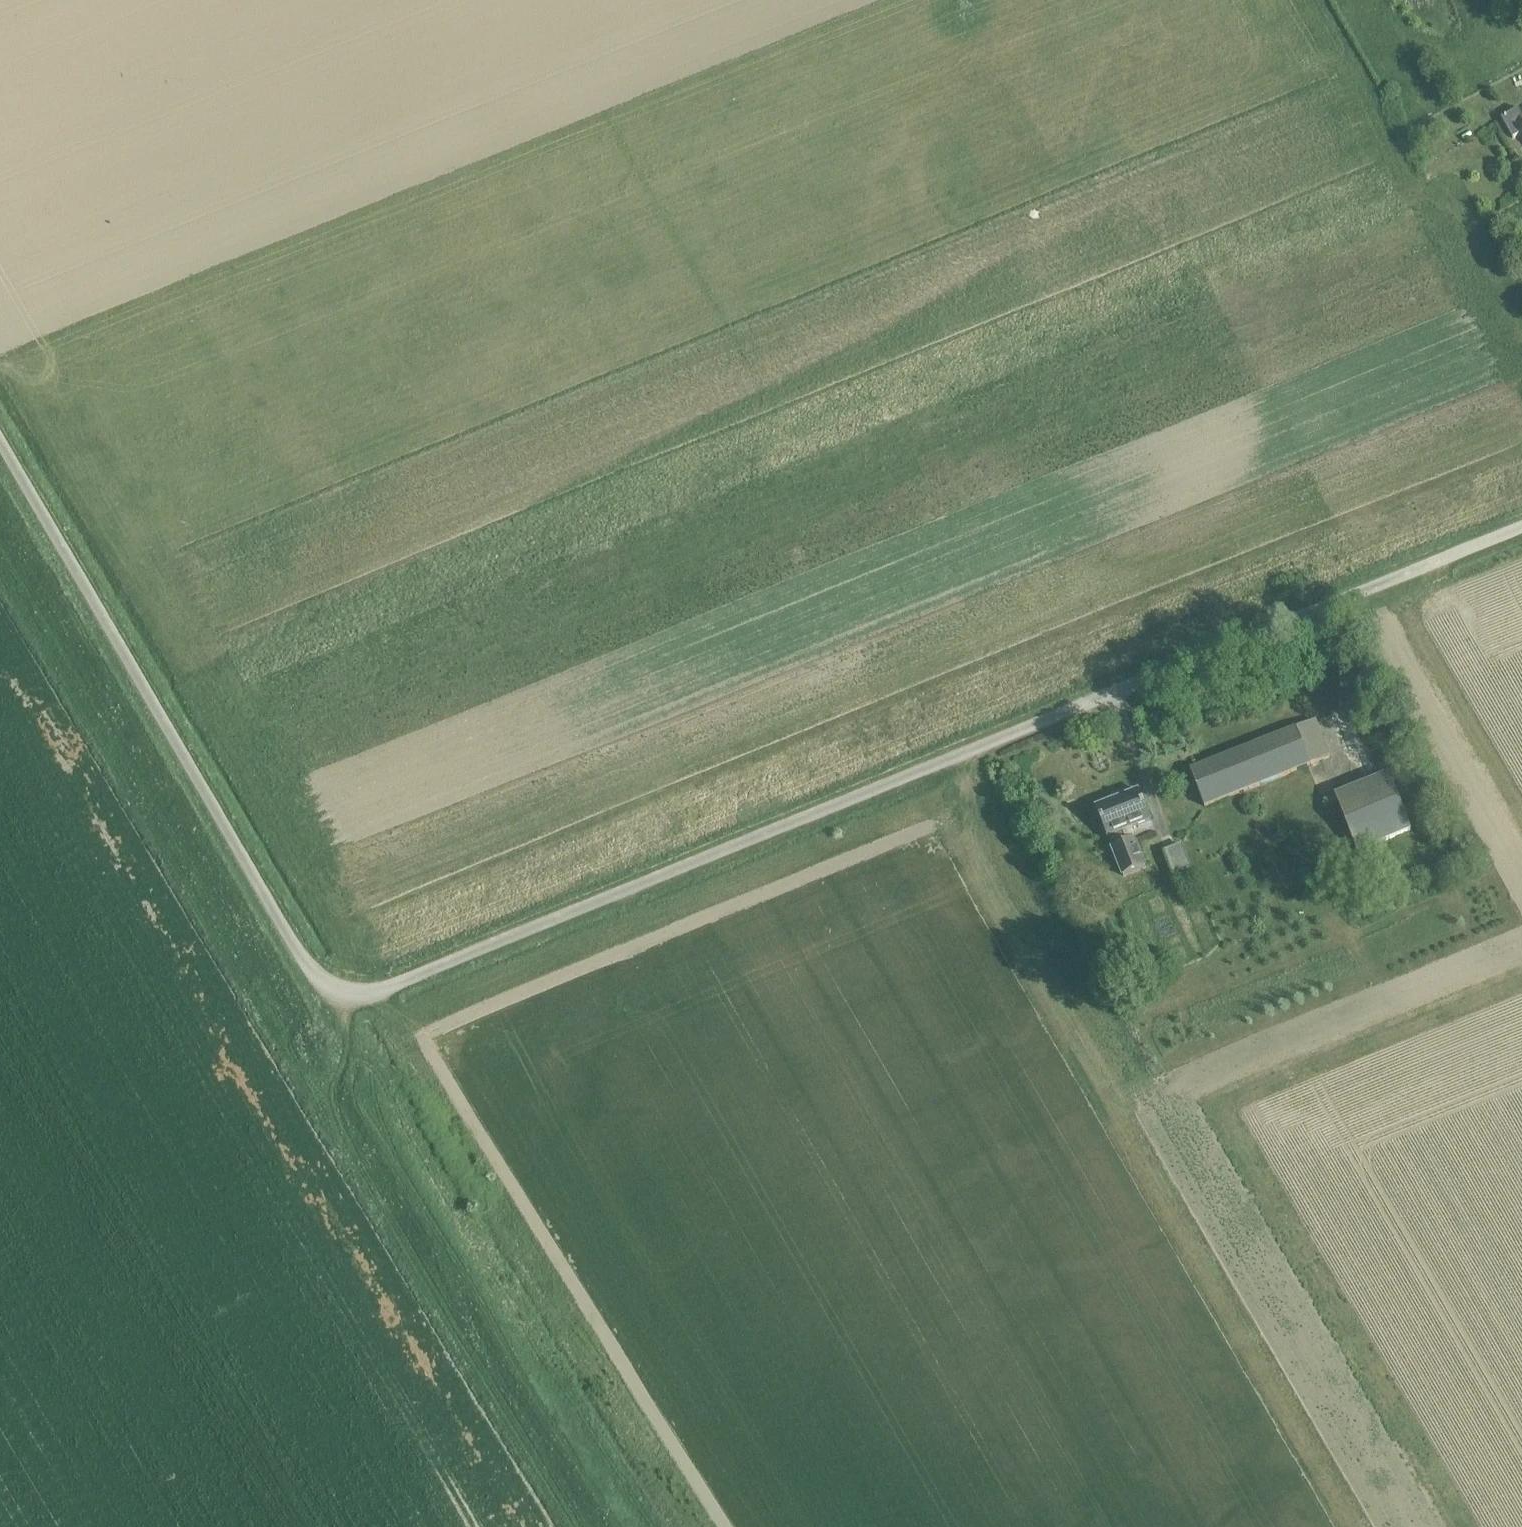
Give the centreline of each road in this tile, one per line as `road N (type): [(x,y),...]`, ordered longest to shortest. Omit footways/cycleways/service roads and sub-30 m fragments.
road 1 (unclassified): [(1521,529),(371,997),(335,992),(319,980),(0,438)]

